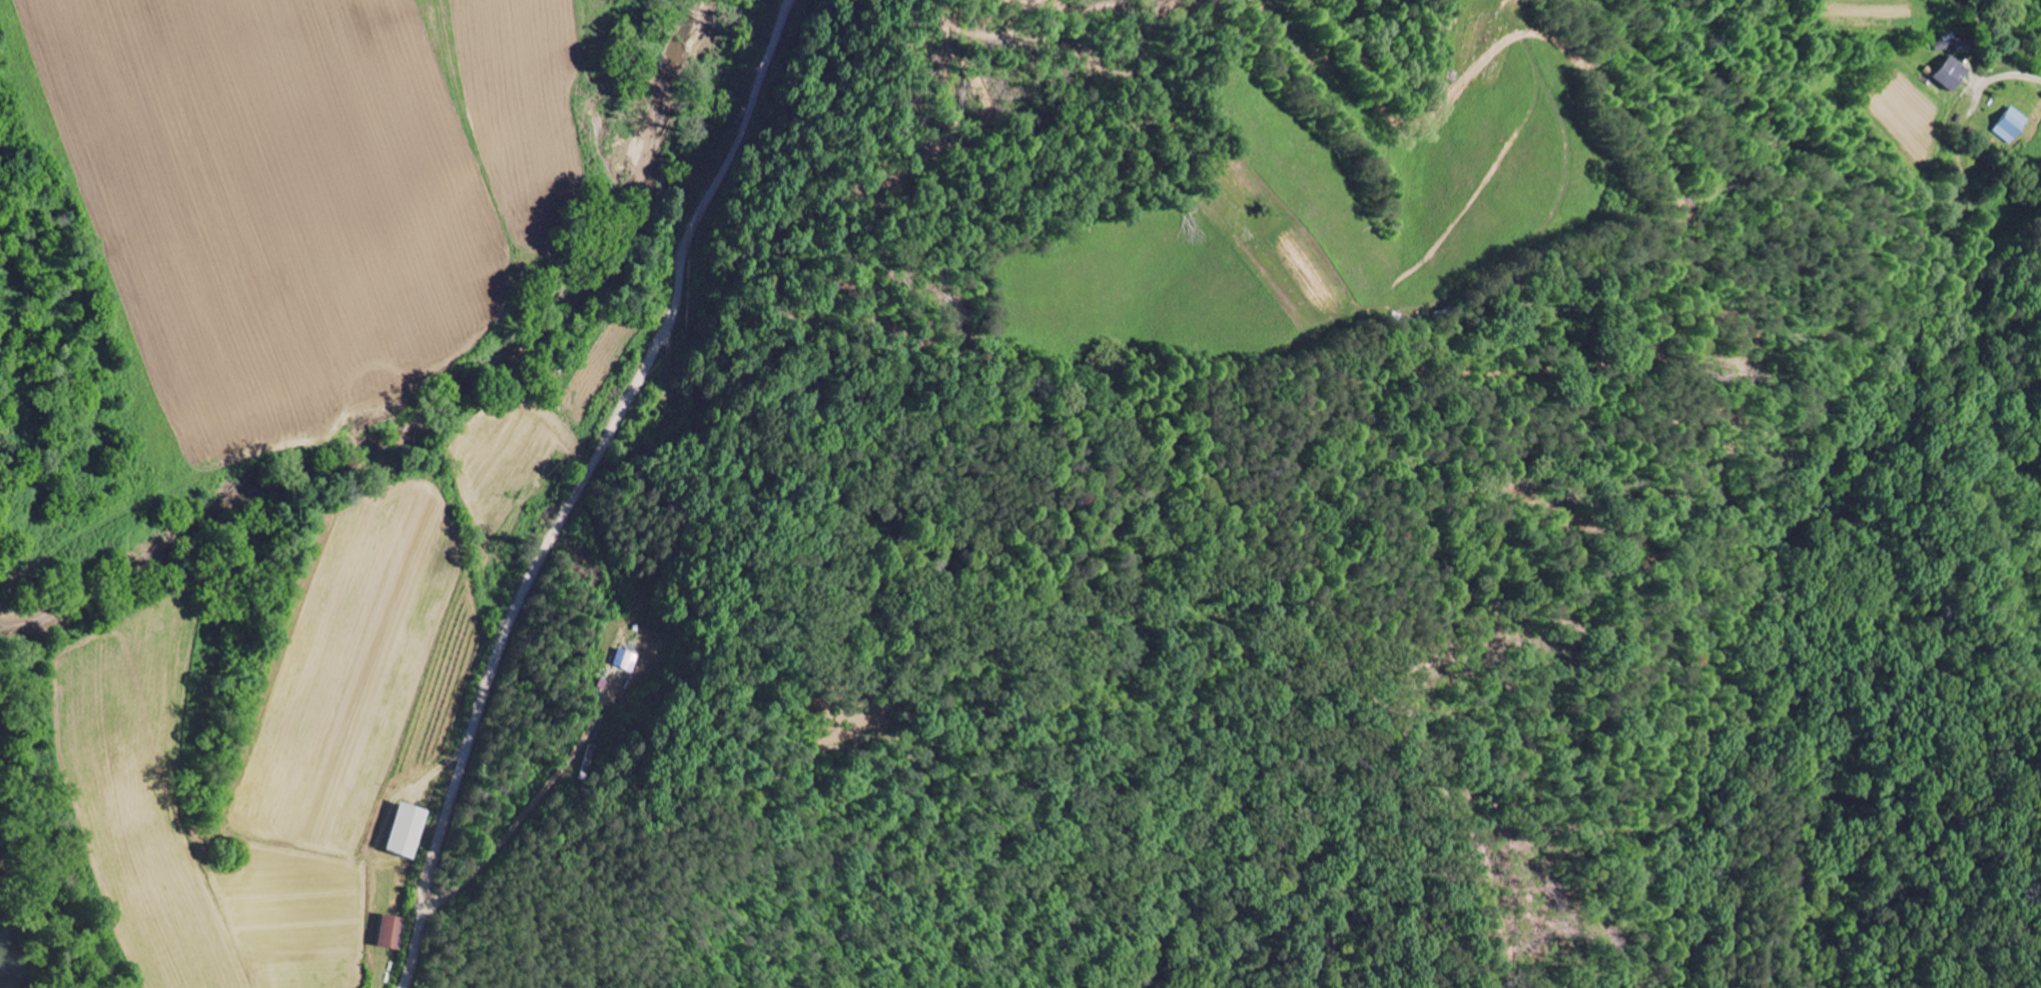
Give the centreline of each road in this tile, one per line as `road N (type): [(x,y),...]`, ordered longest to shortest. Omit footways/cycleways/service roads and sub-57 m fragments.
road 1 (residential): [(403,987),(442,835),(516,616),(556,528),(668,337),(680,303),(679,263),(792,0)]

